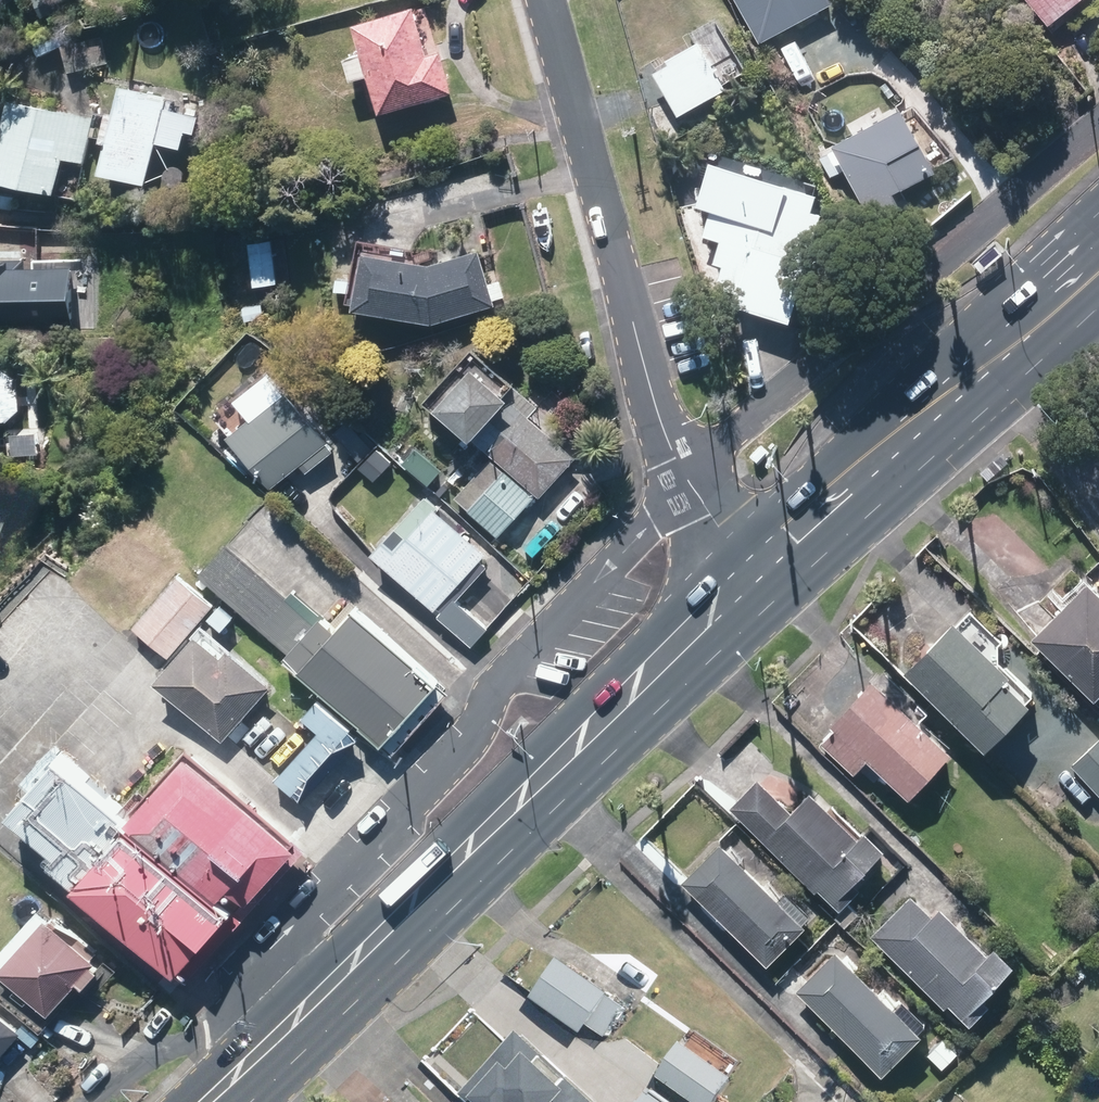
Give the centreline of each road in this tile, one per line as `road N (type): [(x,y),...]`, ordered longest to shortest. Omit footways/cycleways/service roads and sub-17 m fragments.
road 1 (primary): [(748,574),(208,1101)]
road 2 (residential): [(546,0),(675,456),(713,532),(748,574)]
road 3 (primary): [(983,360),(748,574)]
road 4 (primary): [(983,360),(1029,255),(1098,193)]
road 5 (primary): [(1098,306),(983,360)]

